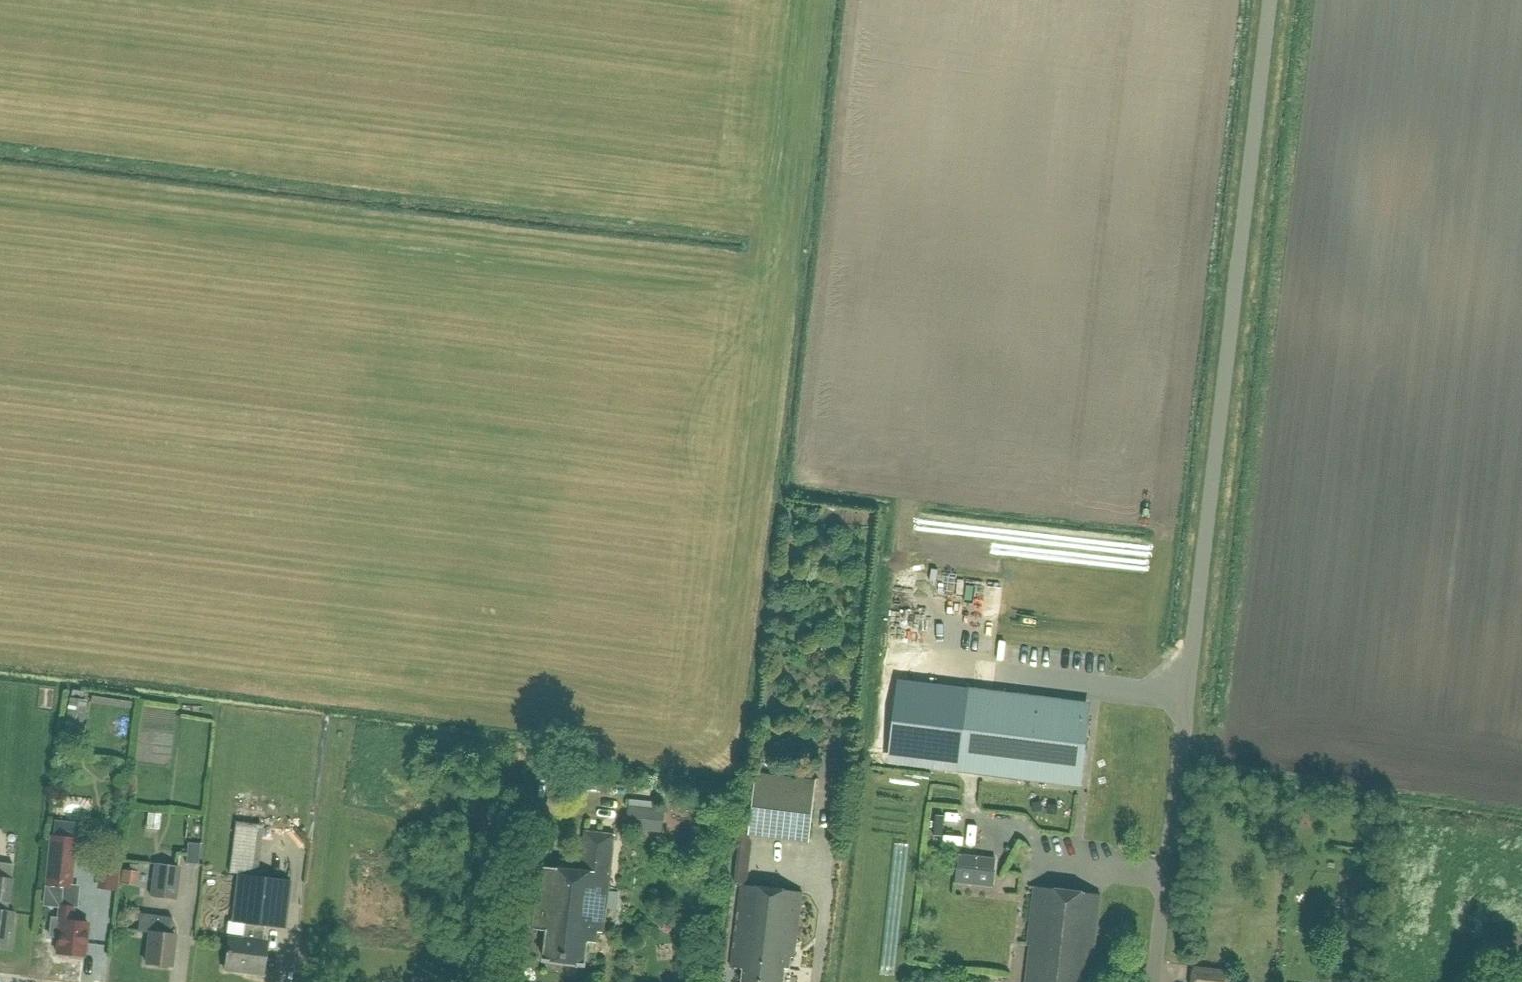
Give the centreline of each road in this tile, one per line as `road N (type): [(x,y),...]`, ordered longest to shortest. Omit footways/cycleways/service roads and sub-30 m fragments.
road 1 (unclassified): [(1153,981),(1272,0)]

